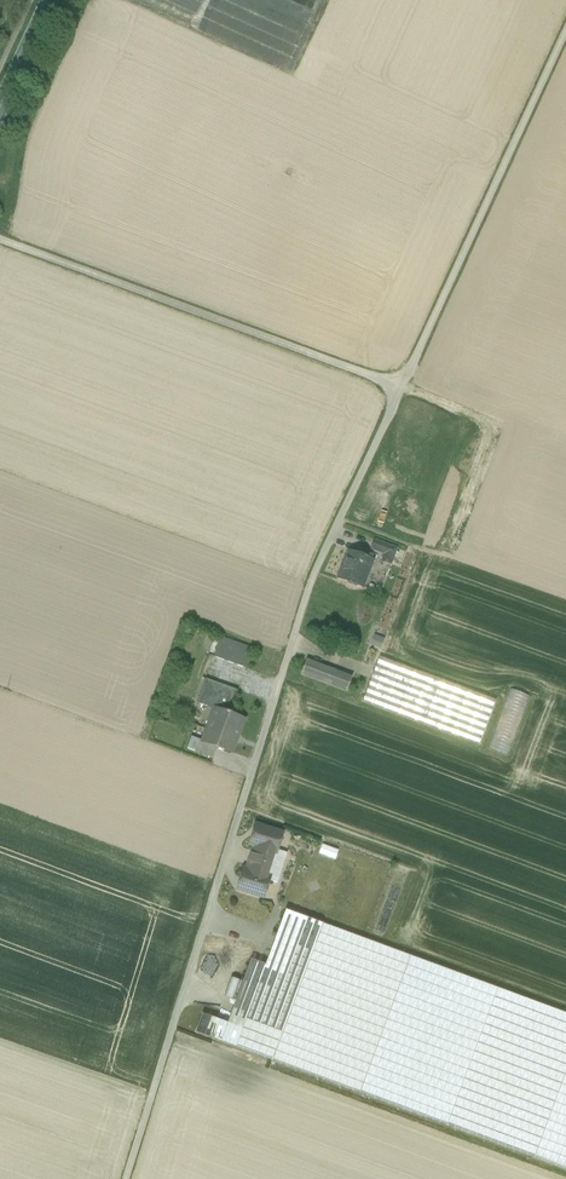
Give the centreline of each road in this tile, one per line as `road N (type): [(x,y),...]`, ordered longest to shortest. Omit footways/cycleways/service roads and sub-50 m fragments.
road 1 (track): [(565,43),(321,563),(130,1178)]
road 2 (track): [(407,387),(0,241)]
road 3 (primary): [(0,117),(54,0)]

